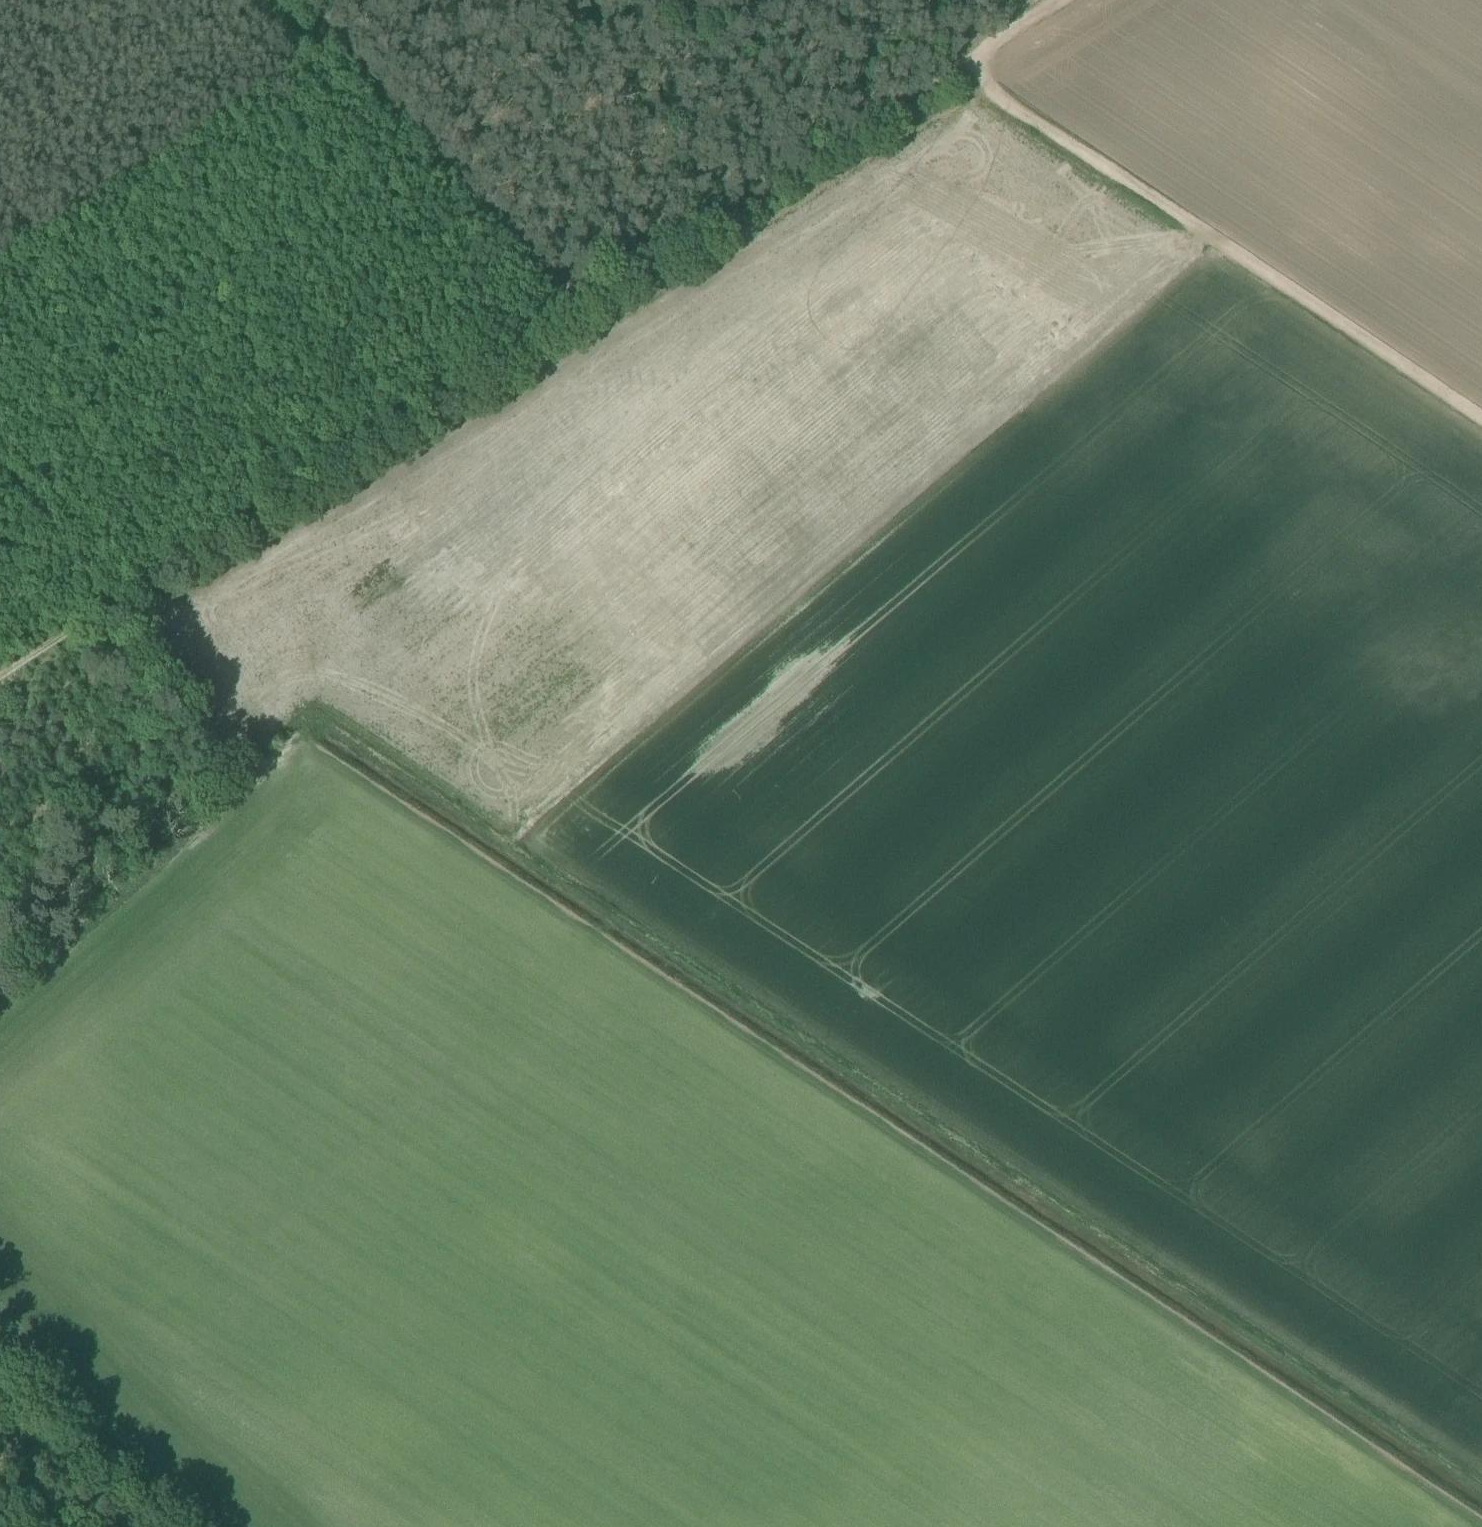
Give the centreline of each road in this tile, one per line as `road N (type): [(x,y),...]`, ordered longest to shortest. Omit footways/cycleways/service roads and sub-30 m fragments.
road 1 (track): [(0,667),(581,296)]
road 2 (track): [(1481,423),(1045,124),(963,57)]
road 3 (track): [(581,296),(963,57)]

